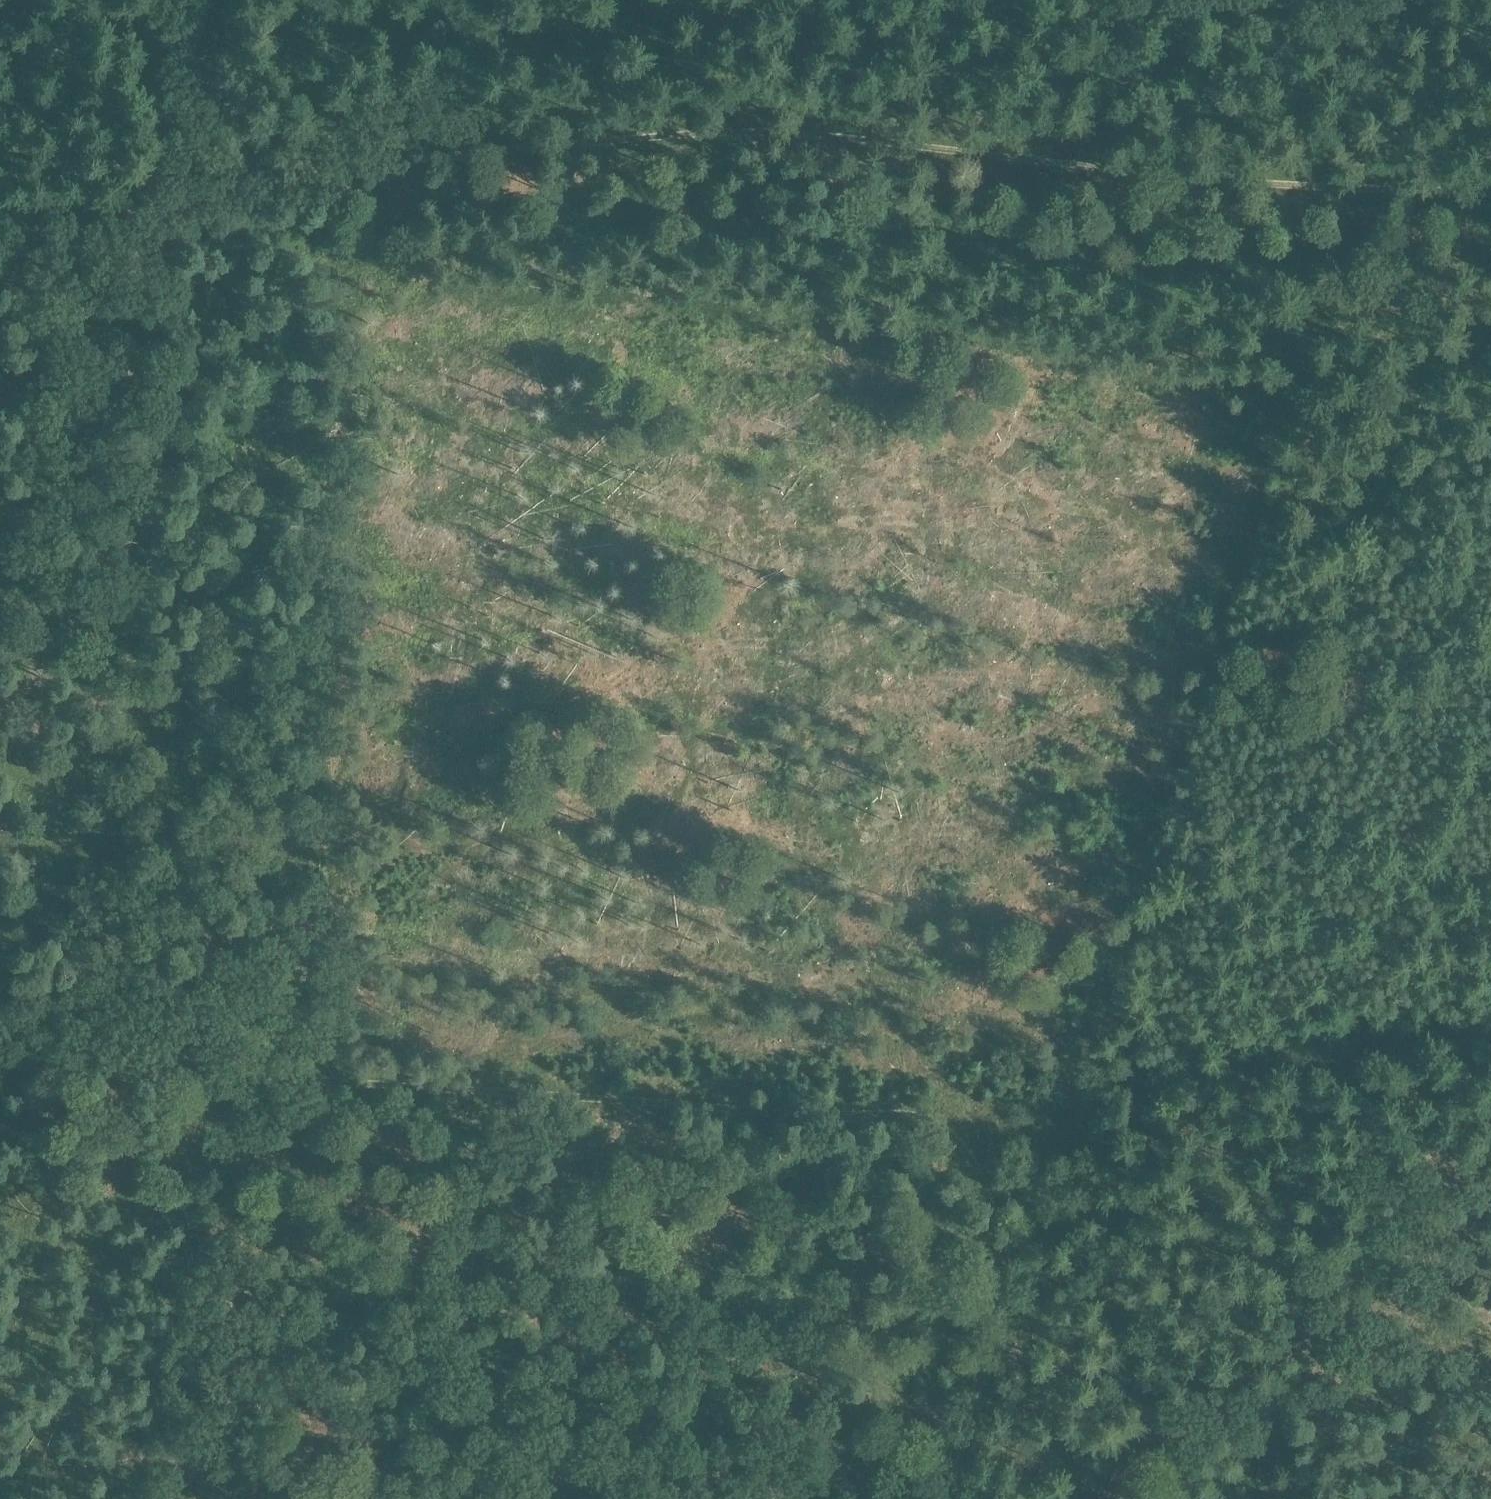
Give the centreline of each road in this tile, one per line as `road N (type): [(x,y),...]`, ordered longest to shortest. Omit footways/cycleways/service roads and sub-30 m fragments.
road 1 (track): [(1490,194),(1162,175),(857,137),(776,135),(439,156),(168,192),(51,124),(0,105)]
road 2 (track): [(942,1498),(1010,1270),(978,1171),(949,1128),(933,1120),(0,1061)]

